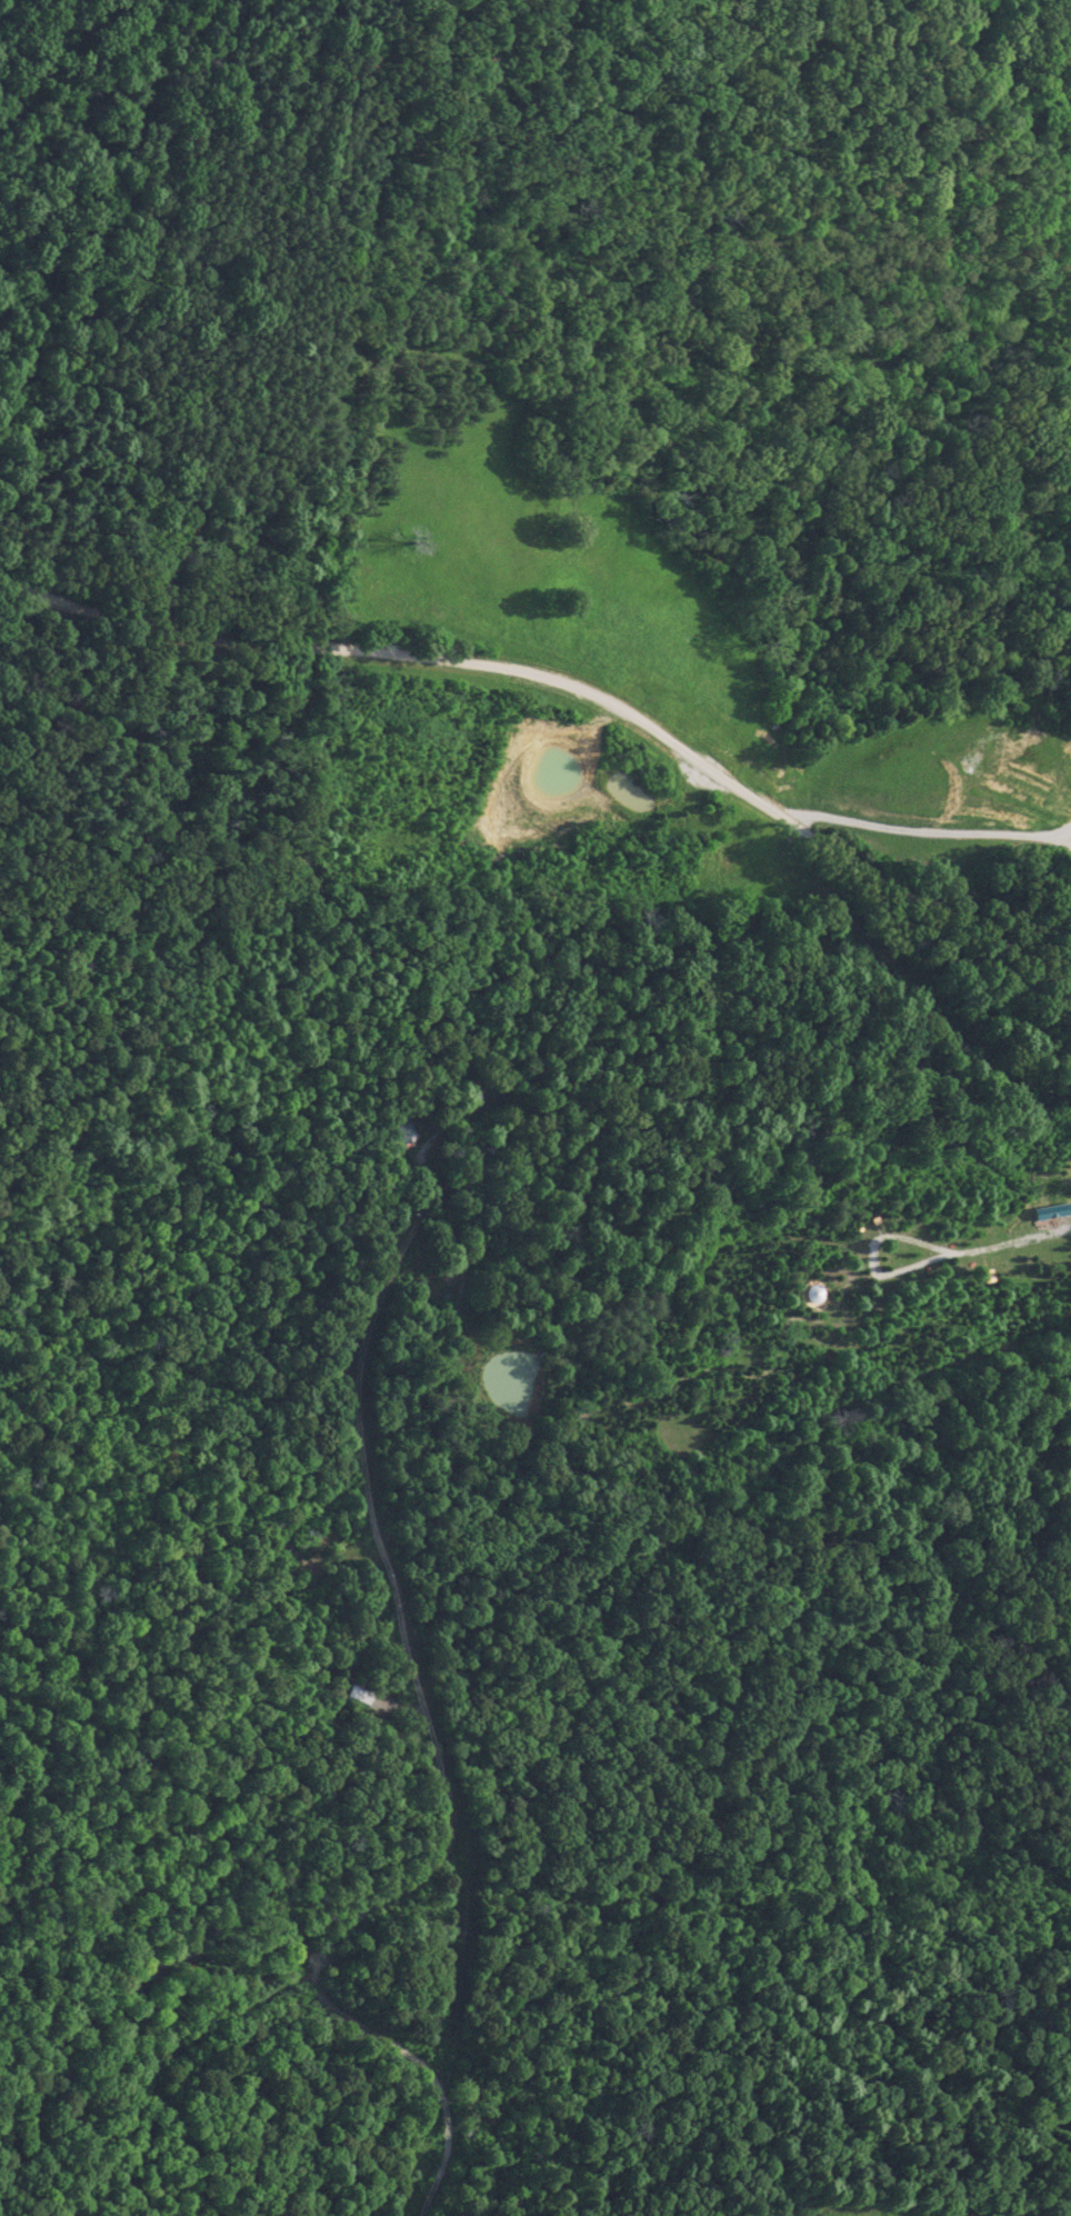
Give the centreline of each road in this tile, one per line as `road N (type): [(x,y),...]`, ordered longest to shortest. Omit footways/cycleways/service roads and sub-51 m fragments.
road 1 (residential): [(1070,972),(1025,937),(861,866),(552,679),(277,646),(60,599),(0,566)]
road 2 (residential): [(431,2215),(460,2100),(296,1968)]

